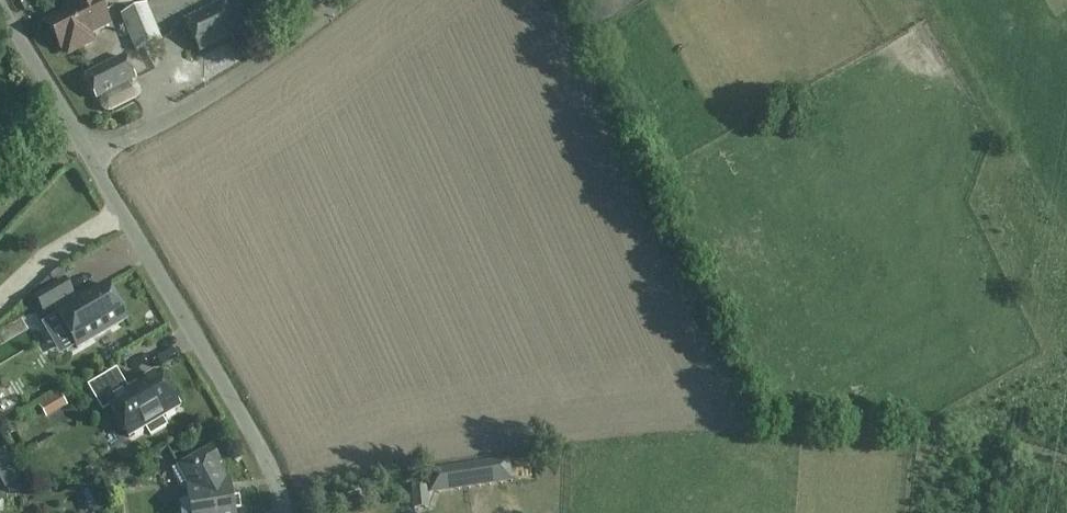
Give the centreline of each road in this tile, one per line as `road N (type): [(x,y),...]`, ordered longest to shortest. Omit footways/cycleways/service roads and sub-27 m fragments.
road 1 (residential): [(280,512),(255,446),(92,157)]
road 2 (residential): [(92,157),(257,68),(348,0)]
road 3 (residential): [(92,157),(0,14)]

